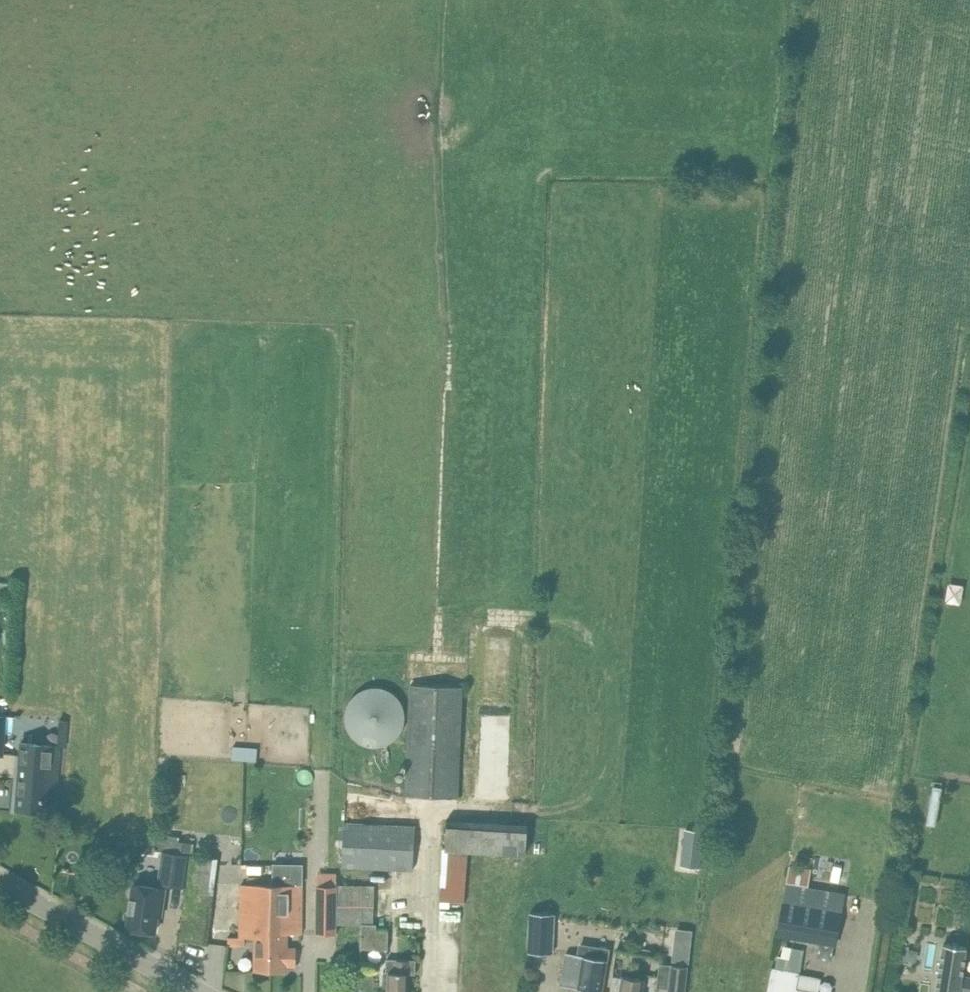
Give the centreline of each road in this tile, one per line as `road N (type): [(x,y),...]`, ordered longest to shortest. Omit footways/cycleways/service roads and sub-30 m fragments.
road 1 (tertiary): [(192,991),(0,886)]

